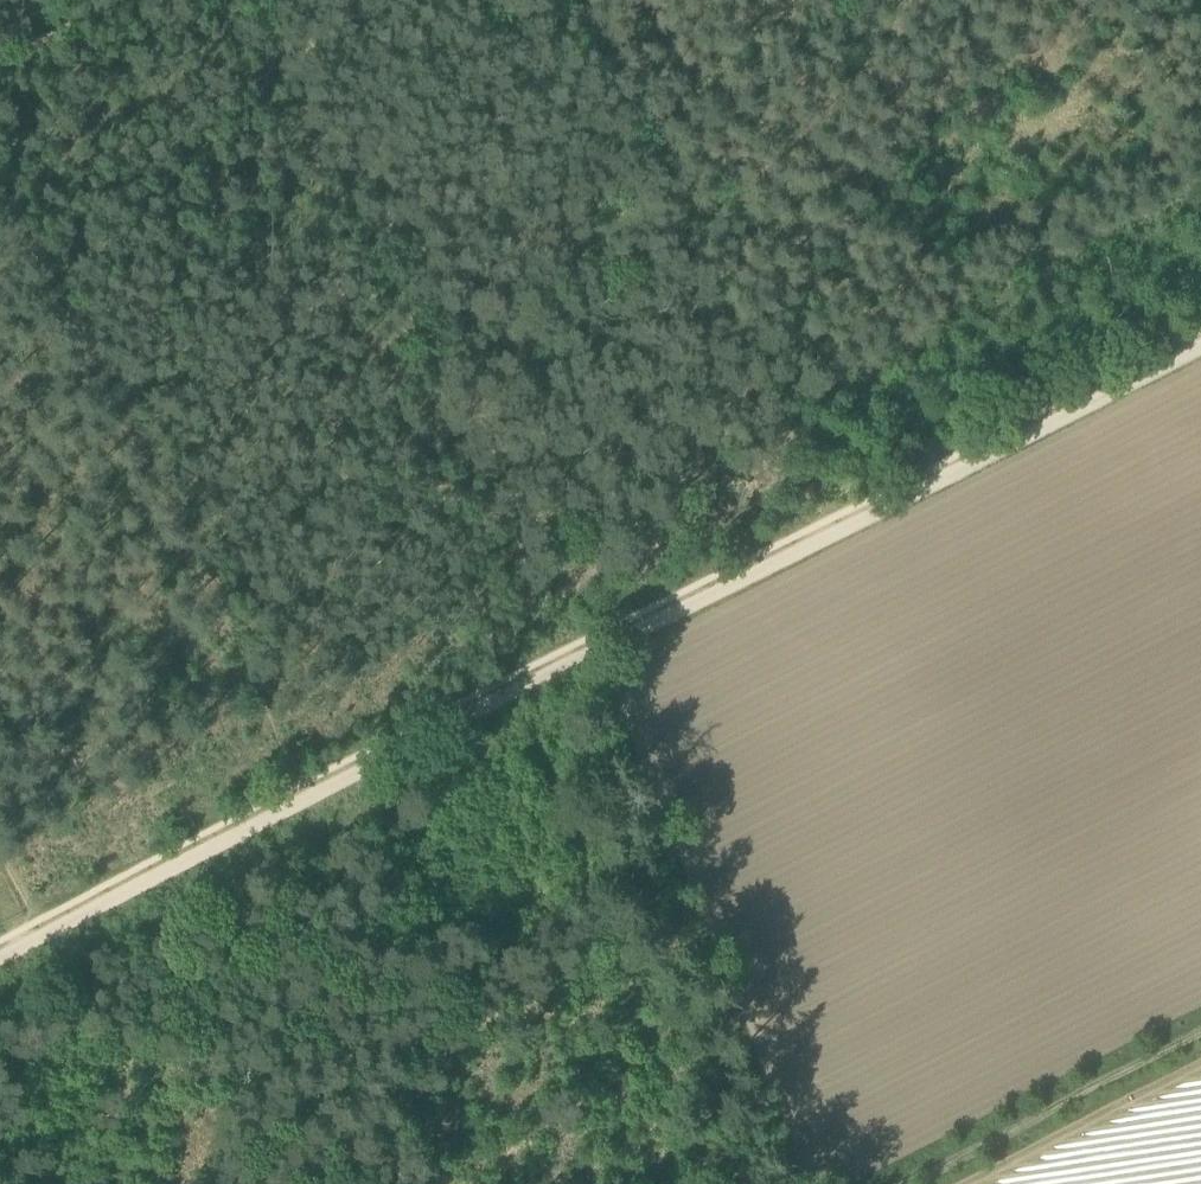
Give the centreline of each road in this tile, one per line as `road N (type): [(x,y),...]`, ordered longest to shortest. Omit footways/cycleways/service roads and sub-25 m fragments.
road 1 (track): [(0,960),(1200,344)]
road 2 (track): [(899,1183),(1200,1033)]

